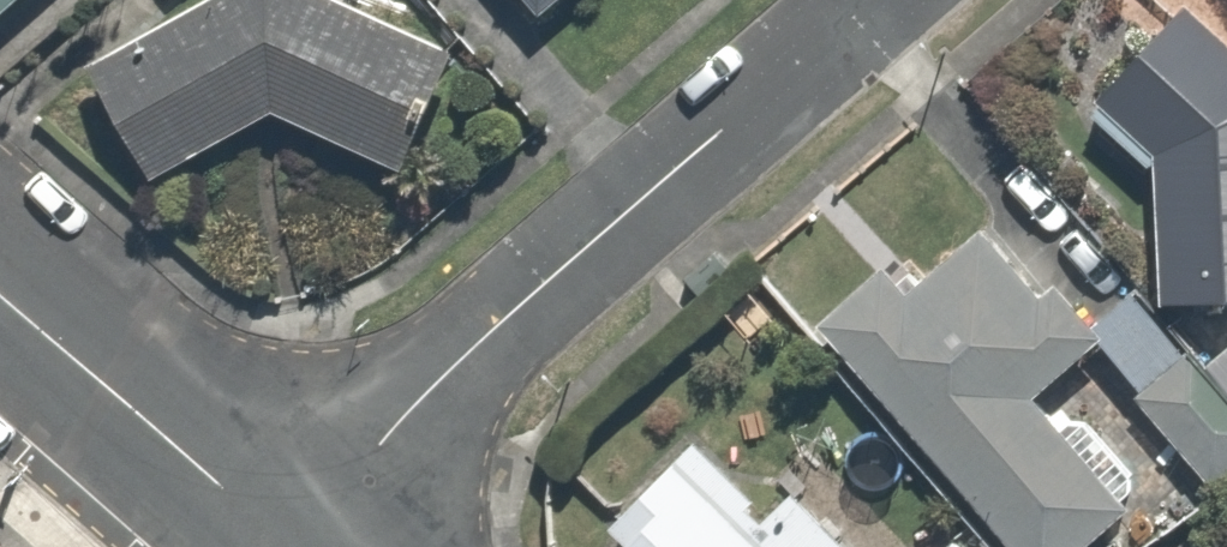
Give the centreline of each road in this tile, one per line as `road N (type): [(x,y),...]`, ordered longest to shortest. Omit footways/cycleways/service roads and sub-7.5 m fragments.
road 1 (residential): [(859,0),(475,348),(297,546)]
road 2 (tertiary): [(128,414),(289,546)]
road 3 (residential): [(4,546),(128,414)]
road 4 (tertiary): [(0,301),(128,414)]

